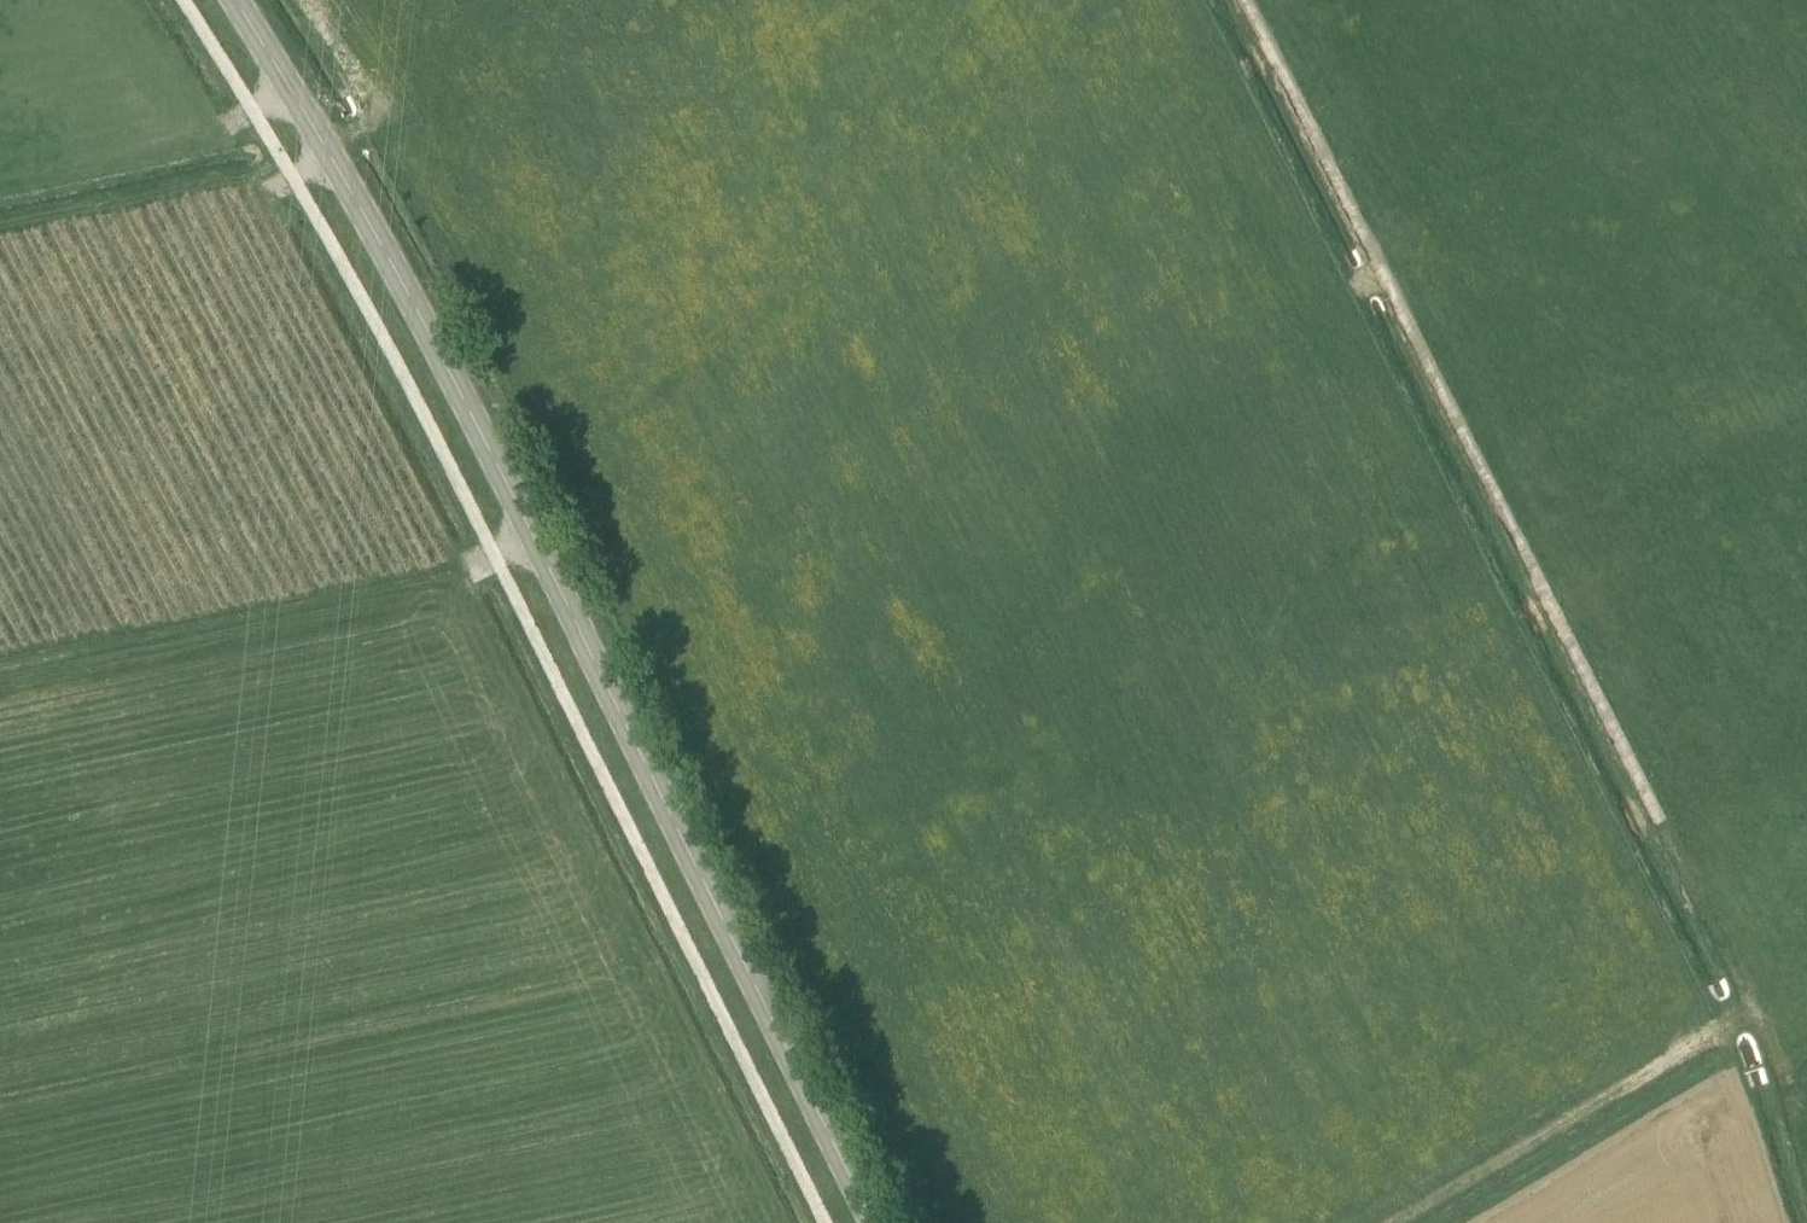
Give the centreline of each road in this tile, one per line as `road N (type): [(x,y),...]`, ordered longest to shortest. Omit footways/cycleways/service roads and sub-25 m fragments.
road 1 (secondary): [(872,1222),(357,205),(232,0)]
road 2 (track): [(1242,0),(1702,930)]

